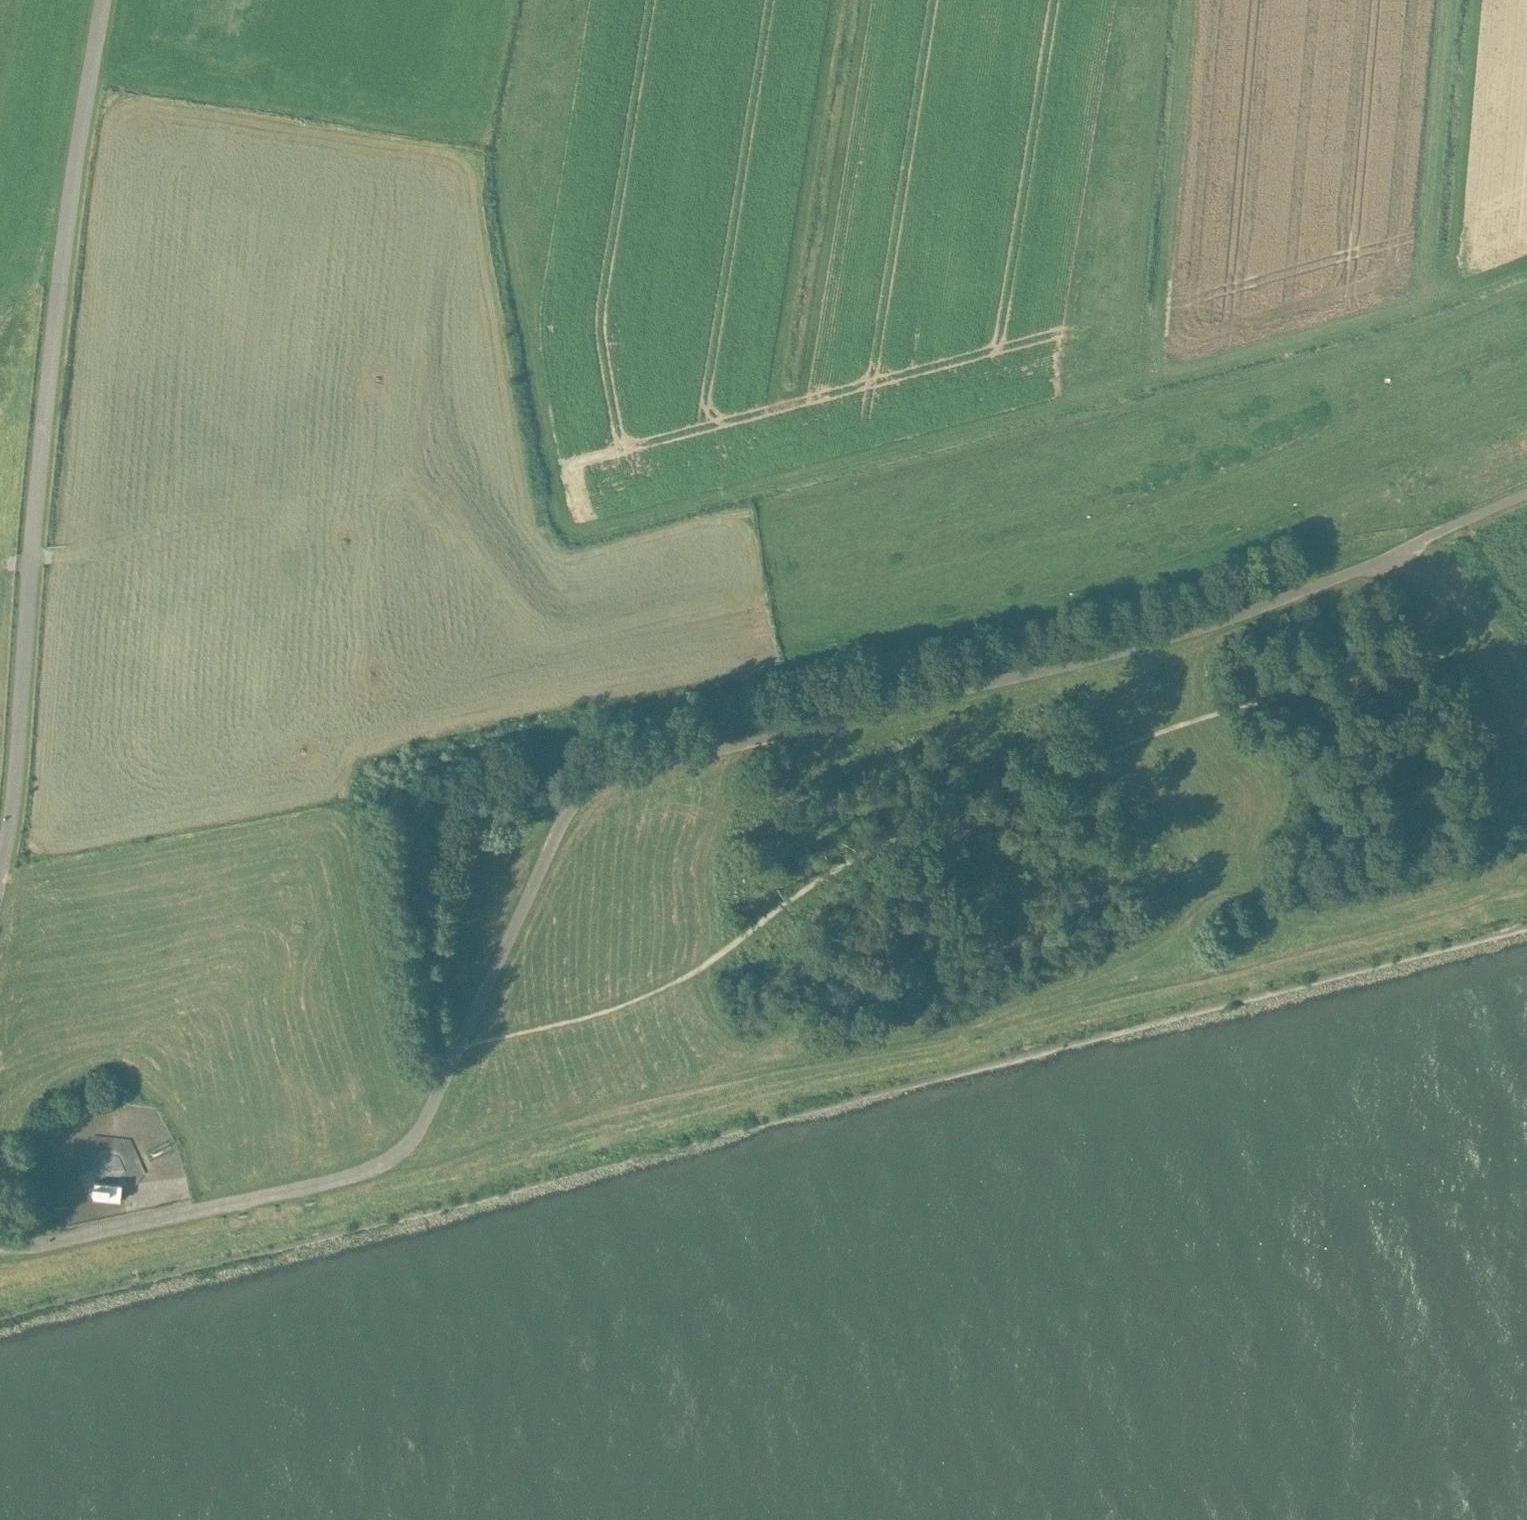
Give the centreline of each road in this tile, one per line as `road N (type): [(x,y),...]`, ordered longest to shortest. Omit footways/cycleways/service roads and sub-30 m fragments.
road 1 (track): [(616,630),(1089,521),(1299,443),(1526,339)]
road 2 (track): [(616,630),(571,640),(534,626),(403,496),(374,482),(33,558)]

